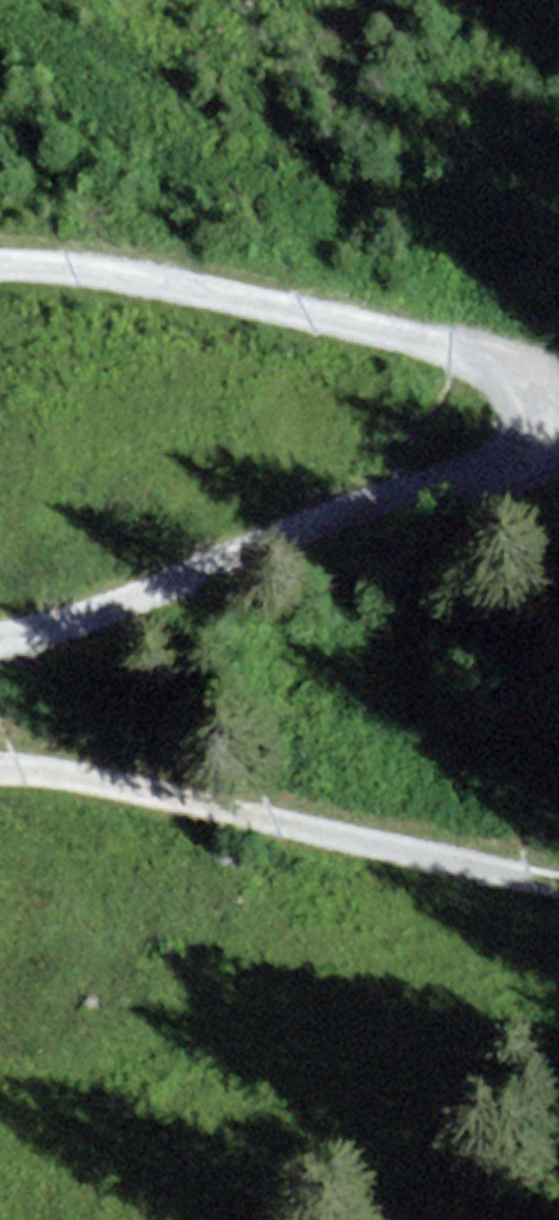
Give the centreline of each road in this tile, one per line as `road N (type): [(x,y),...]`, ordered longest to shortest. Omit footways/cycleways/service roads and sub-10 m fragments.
road 1 (track): [(558,412),(481,471),(0,652)]
road 2 (unclassified): [(0,253),(411,320),(510,374),(558,411)]
road 3 (track): [(0,769),(558,888)]

